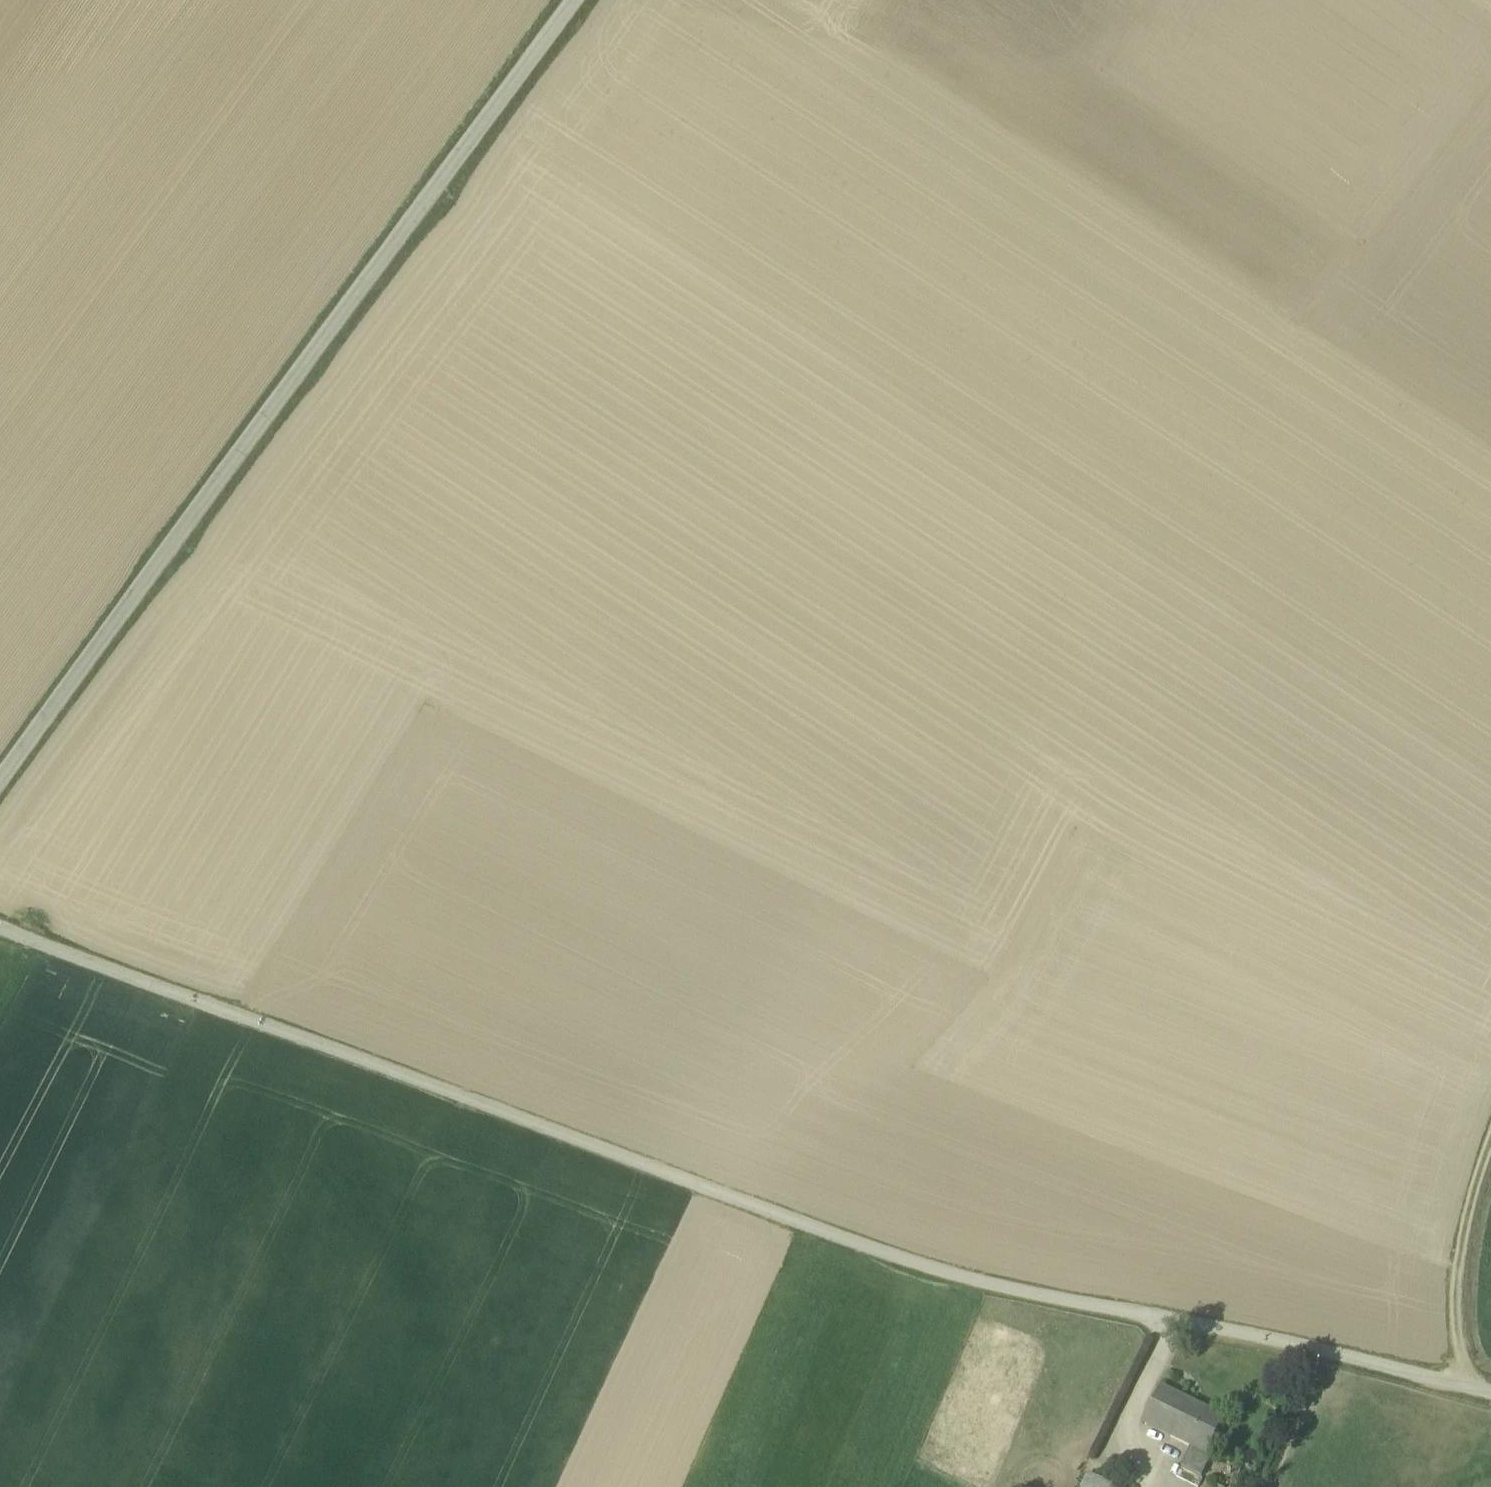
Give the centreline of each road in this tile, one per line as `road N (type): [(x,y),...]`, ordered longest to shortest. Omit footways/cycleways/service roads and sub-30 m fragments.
road 1 (unclassified): [(0,929),(891,1258),(1490,1395)]
road 2 (unclassified): [(580,0),(0,778)]
road 3 (track): [(1466,1389),(1454,1276),(1490,1139)]

